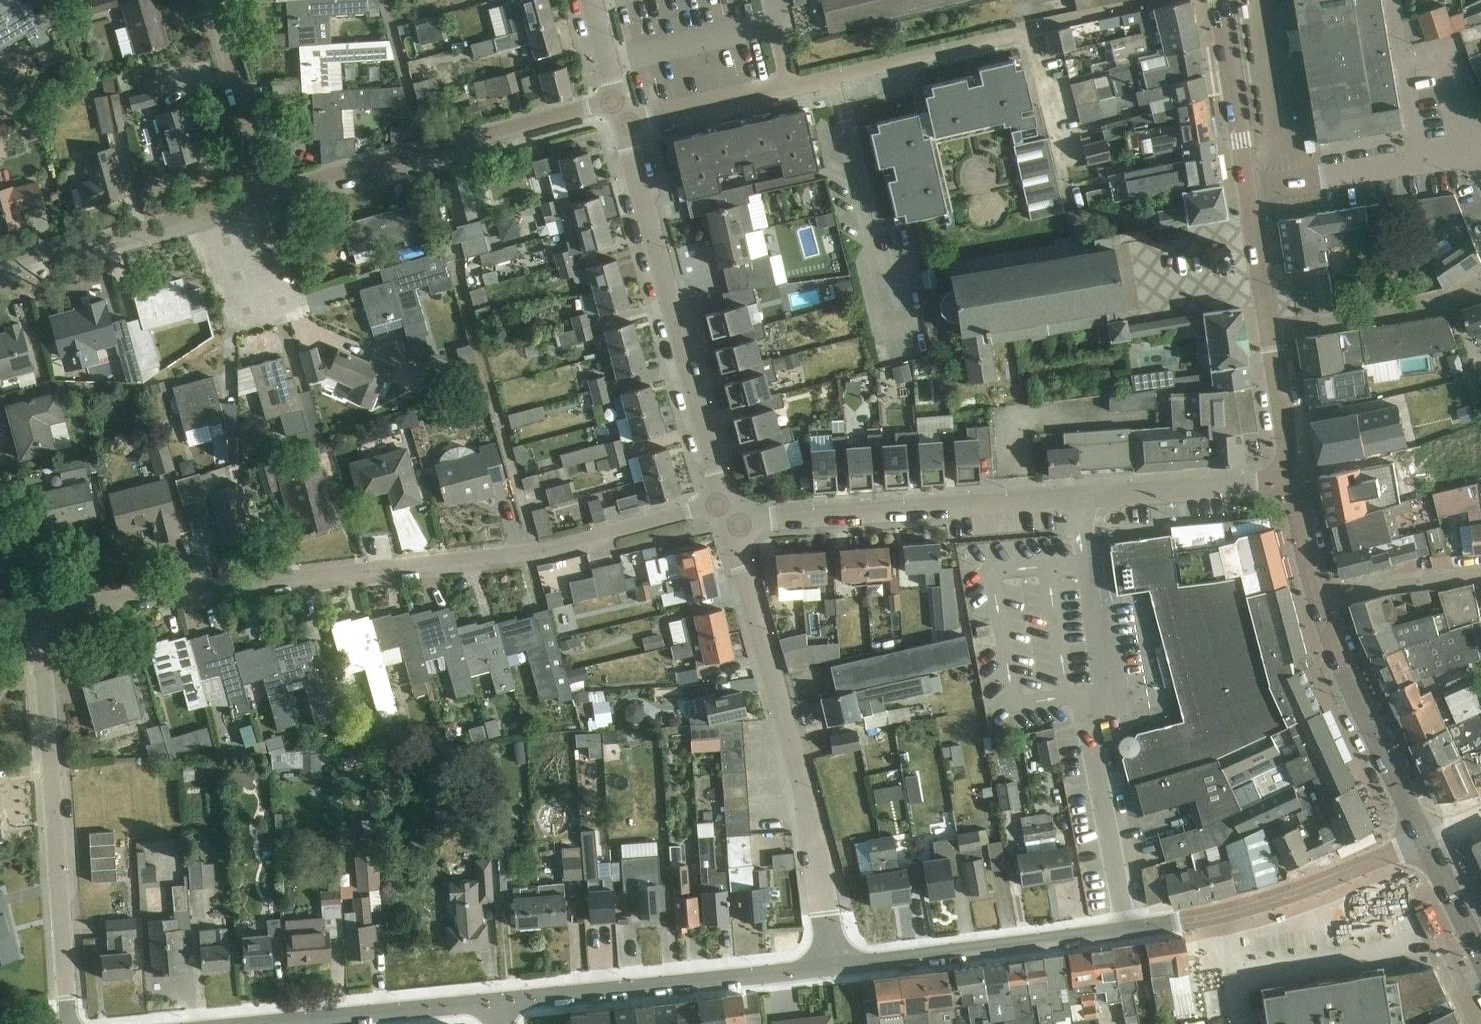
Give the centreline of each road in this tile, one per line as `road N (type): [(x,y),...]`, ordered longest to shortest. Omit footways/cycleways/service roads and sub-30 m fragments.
road 1 (residential): [(34,613),(550,553),(687,513),(727,515)]
road 2 (residential): [(835,965),(1247,906),(1424,839)]
road 3 (residential): [(727,515),(777,521),(1292,484)]
road 4 (residential): [(623,126),(1162,0)]
road 5 (residential): [(835,965),(804,782),(727,515)]
road 6 (residential): [(67,1023),(50,705),(34,613)]
road 7 (residential): [(727,515),(623,126)]
road 8 (residential): [(264,192),(616,100)]
road 9 (residential): [(496,999),(835,965)]
road 10 (unclassified): [(1248,191),(1422,161),(1391,0)]
road 11 (track): [(536,554),(457,271)]
road 12 (residential): [(223,1023),(496,999)]
road 13 (primary): [(1424,839),(1339,660),(1319,594)]
road 14 (residential): [(0,267),(233,201)]
road 15 (residential): [(1273,332),(1439,304),(1480,277)]
road 16 (residential): [(264,192),(210,0)]
road 17 (primary): [(1248,191),(1218,0)]
road 18 (unclassified): [(1296,166),(1269,0)]
road 19 (residential): [(1480,574),(1319,594)]
road 20 (track): [(428,148),(386,0)]
road 21 (primary): [(1292,484),(1273,332)]
road 22 (primary): [(1273,332),(1248,191)]
road 23 (primary): [(1480,963),(1424,839)]

